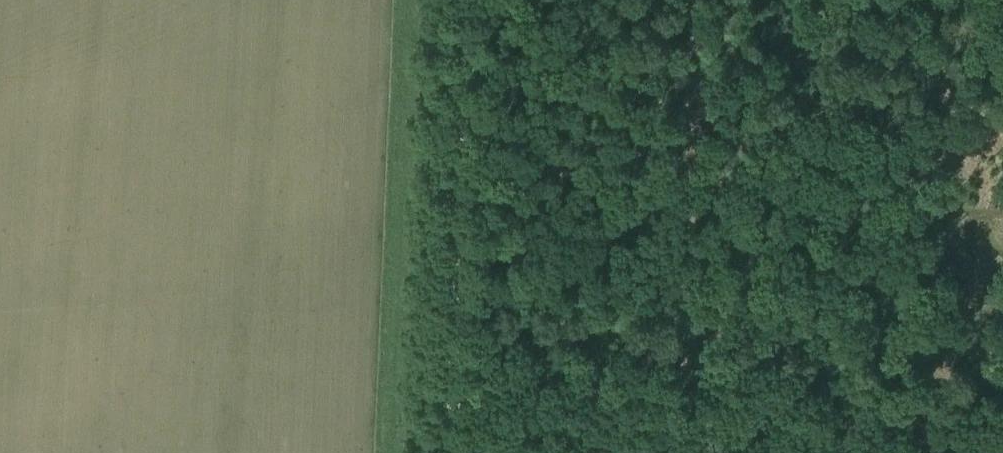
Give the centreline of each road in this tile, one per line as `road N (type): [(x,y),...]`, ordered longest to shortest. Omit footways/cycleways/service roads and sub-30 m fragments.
road 1 (track): [(450,452),(471,0)]

